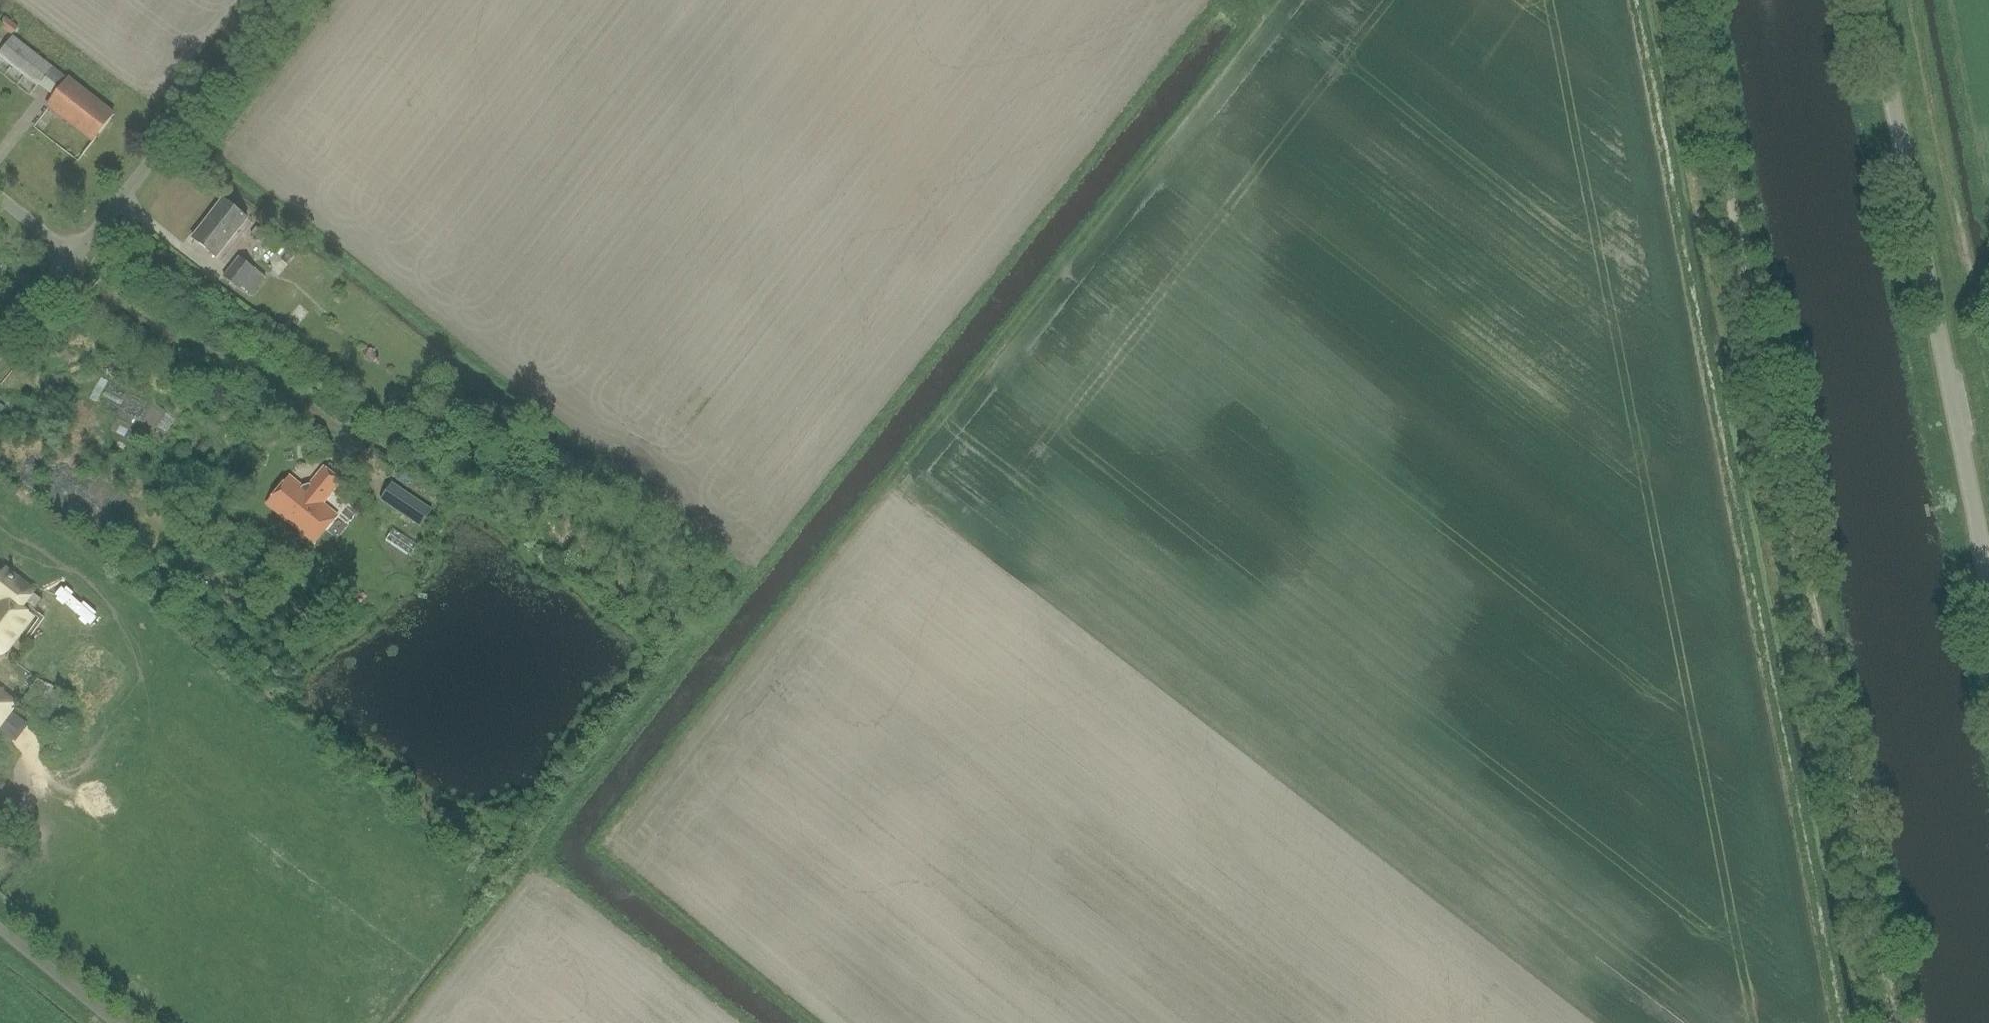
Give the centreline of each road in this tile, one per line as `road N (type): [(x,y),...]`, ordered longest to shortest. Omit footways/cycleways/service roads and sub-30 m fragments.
road 1 (track): [(1692,0),(1903,1022)]
road 2 (unclassified): [(1988,618),(1866,0)]
road 3 (unclassified): [(74,256),(280,0)]
road 4 (unclassified): [(120,1022),(0,925)]

